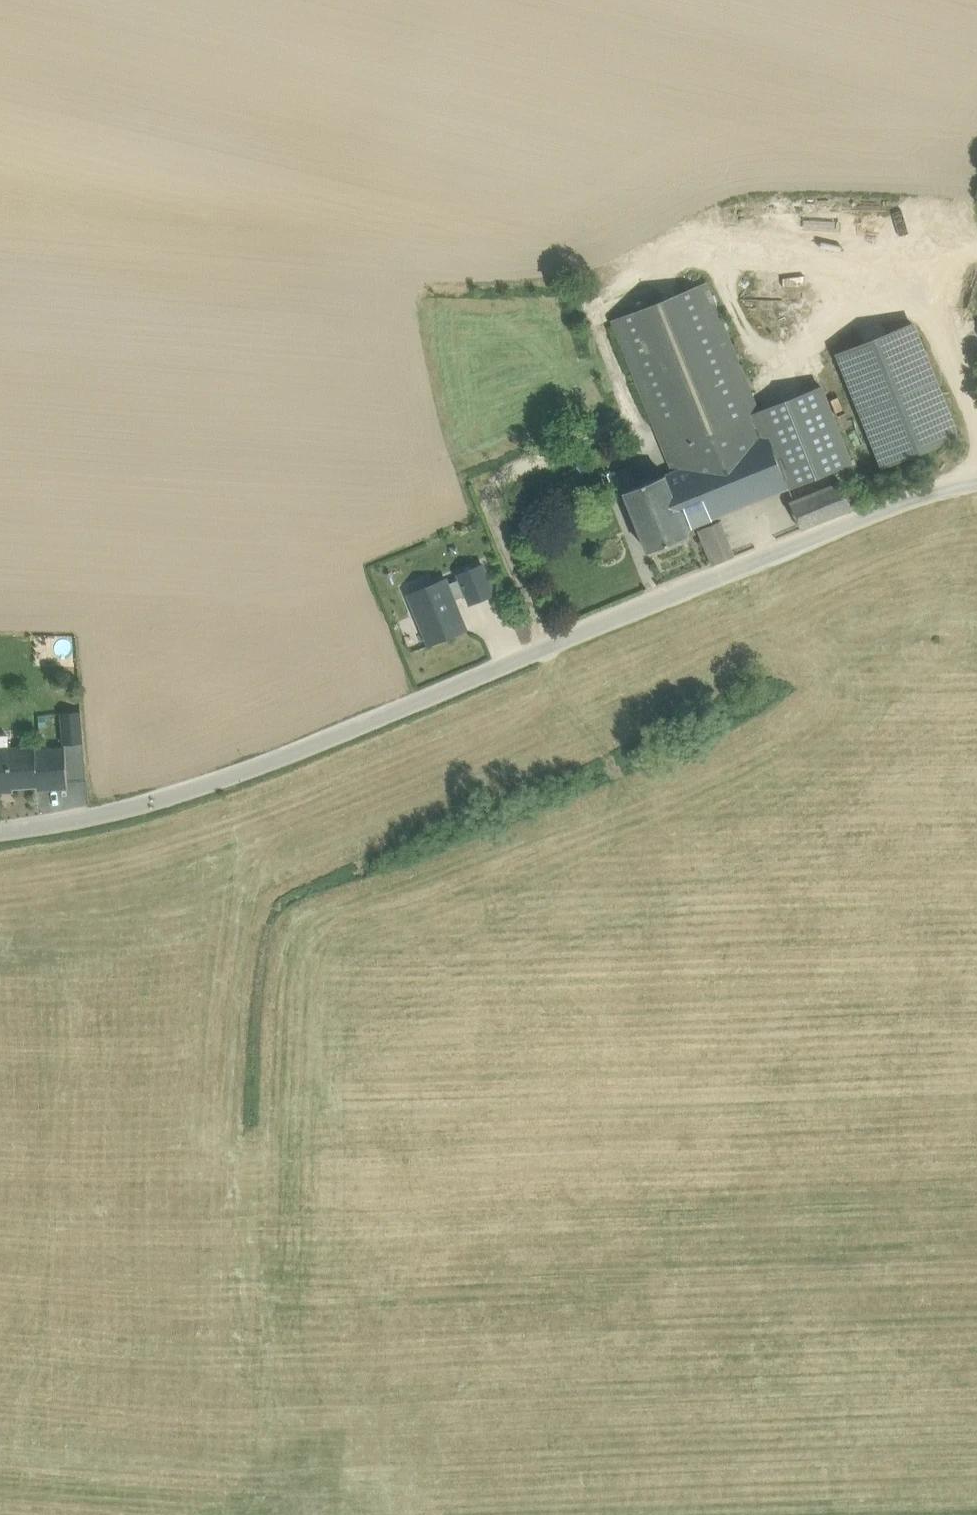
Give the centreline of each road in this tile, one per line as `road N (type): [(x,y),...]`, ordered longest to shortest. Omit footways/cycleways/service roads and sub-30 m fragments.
road 1 (unclassified): [(976,481),(915,497),(243,772),(115,810),(0,831)]

